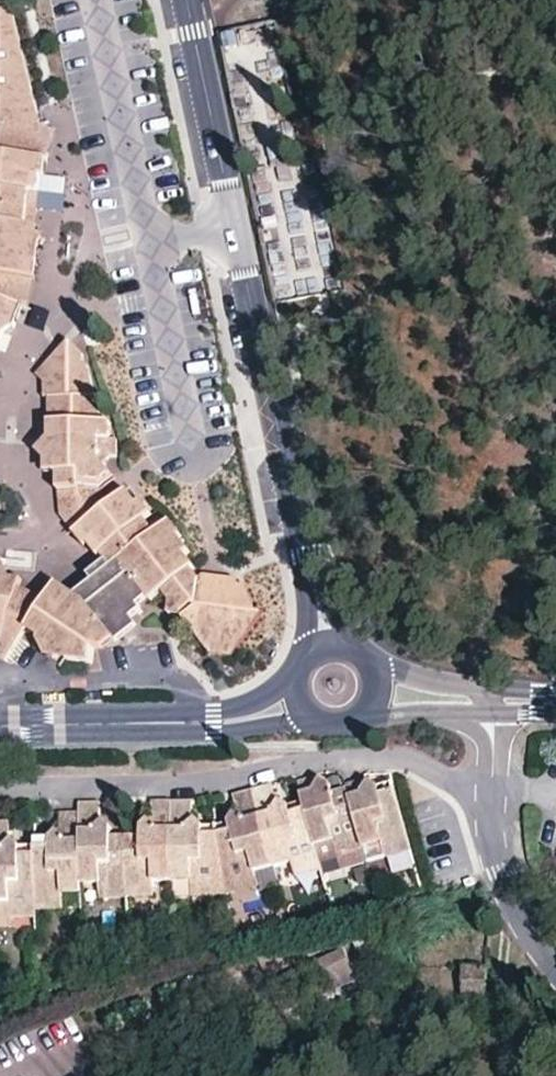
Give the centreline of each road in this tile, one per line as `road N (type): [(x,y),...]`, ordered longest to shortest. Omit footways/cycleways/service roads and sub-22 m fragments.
road 1 (residential): [(306,553),(185,0)]
road 2 (residential): [(0,791),(232,783),(319,761),(409,763),(459,781),(491,775)]
road 3 (residential): [(491,775),(500,871),(529,934),(555,968)]
road 4 (tertiary): [(0,727),(192,723)]
road 5 (track): [(513,905),(505,1075)]
road 6 (tertiary): [(352,722),(497,704)]
road 7 (tertiary): [(497,704),(368,660)]
road 8 (tertiary): [(192,723),(323,724)]

